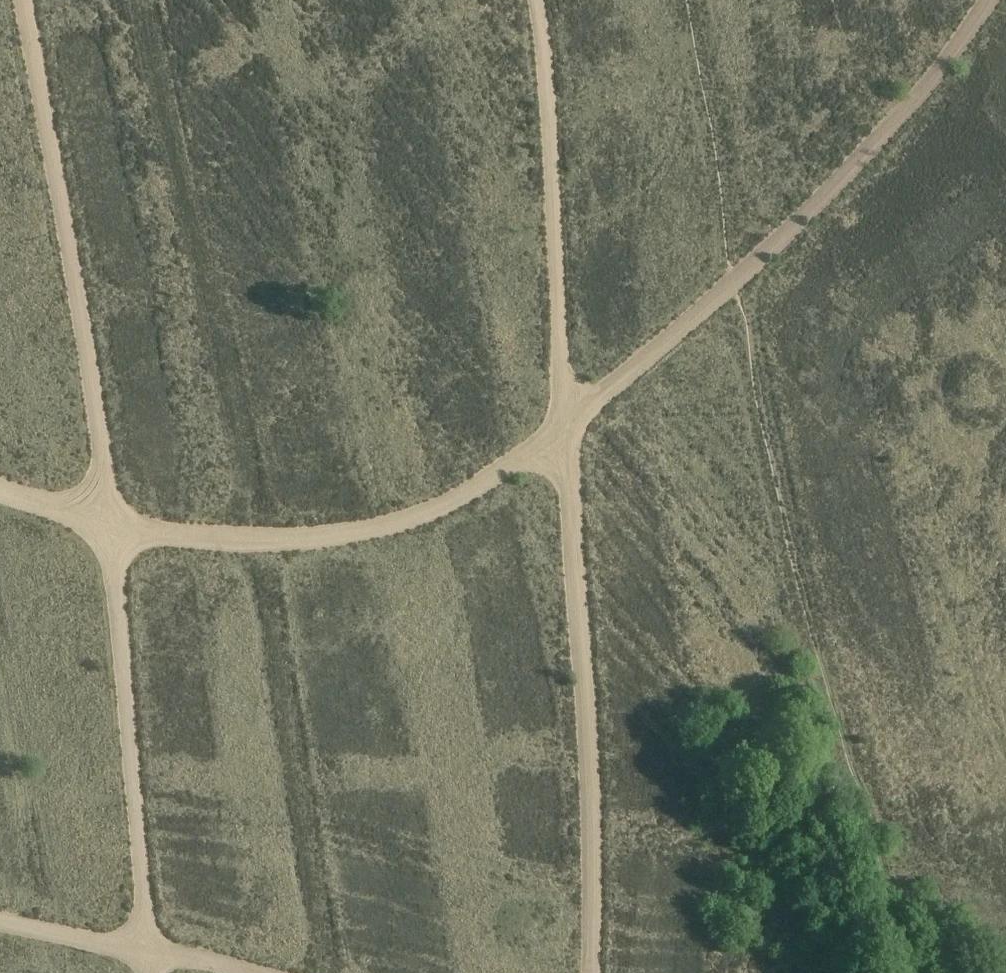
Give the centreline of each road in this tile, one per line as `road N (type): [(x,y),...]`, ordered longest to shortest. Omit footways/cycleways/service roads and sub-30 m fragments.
road 1 (track): [(0,488),(110,524),(249,538),(383,526),(447,501),(512,463),(733,286),(924,88),(986,0)]
road 2 (track): [(529,0),(546,124),(589,815),(589,972)]
road 3 (track): [(145,949),(110,524),(22,0)]
road 4 (track): [(0,922),(145,949),(148,972)]

